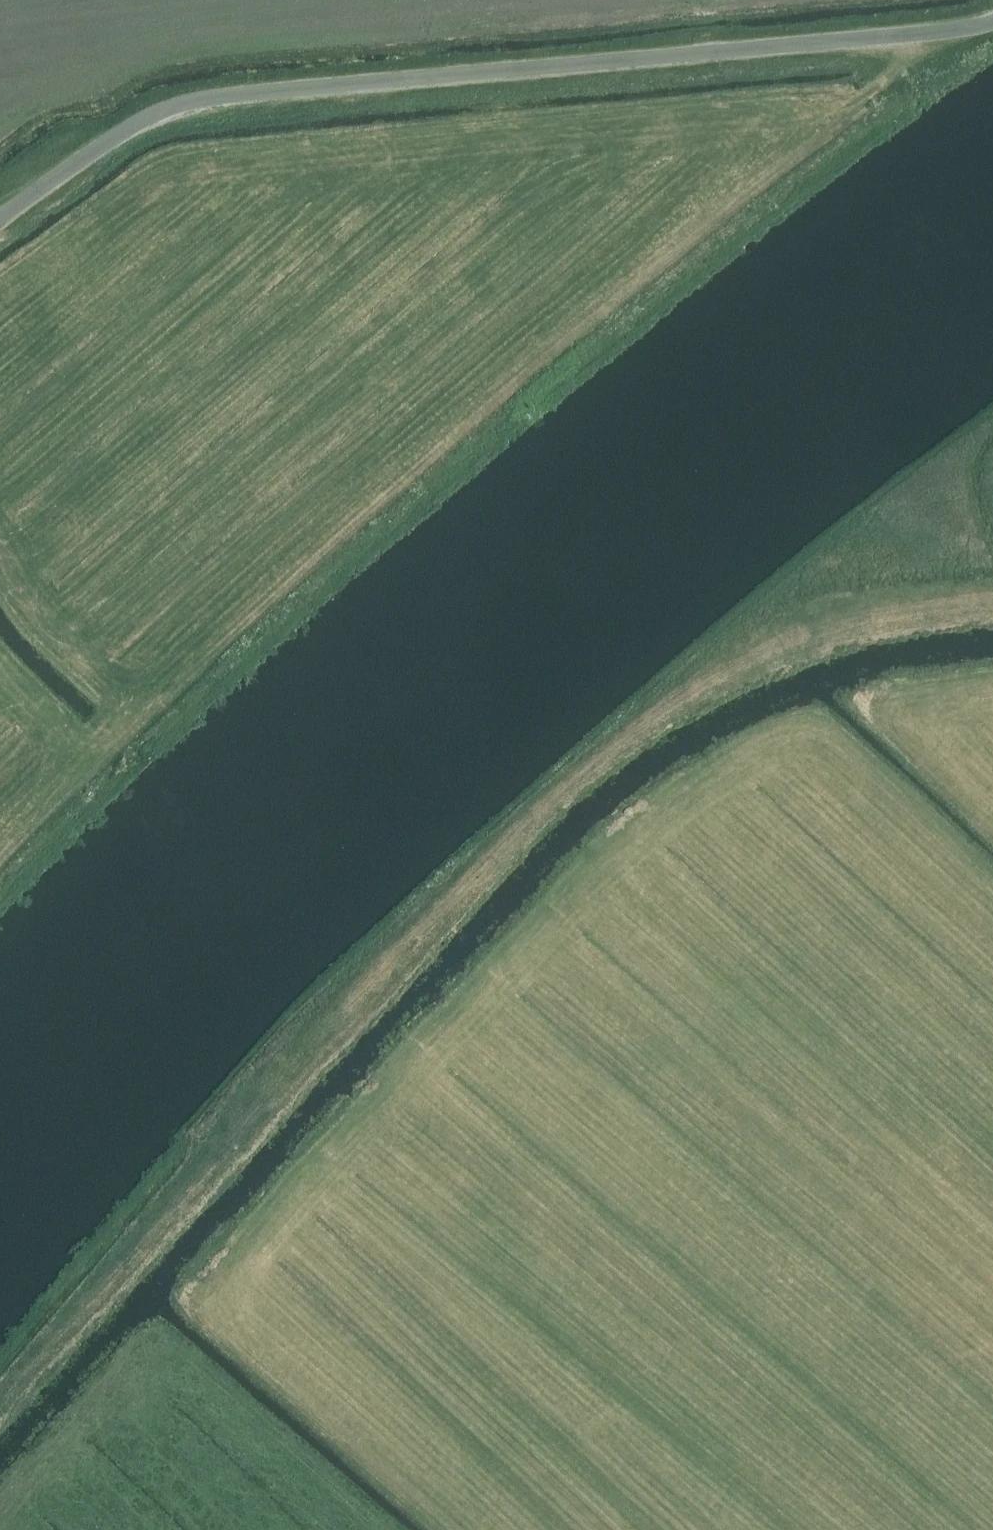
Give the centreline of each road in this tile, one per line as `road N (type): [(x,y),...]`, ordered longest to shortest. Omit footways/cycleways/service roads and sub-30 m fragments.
road 1 (unclassified): [(0,217),(137,123),(213,96),(912,36),(992,21)]

